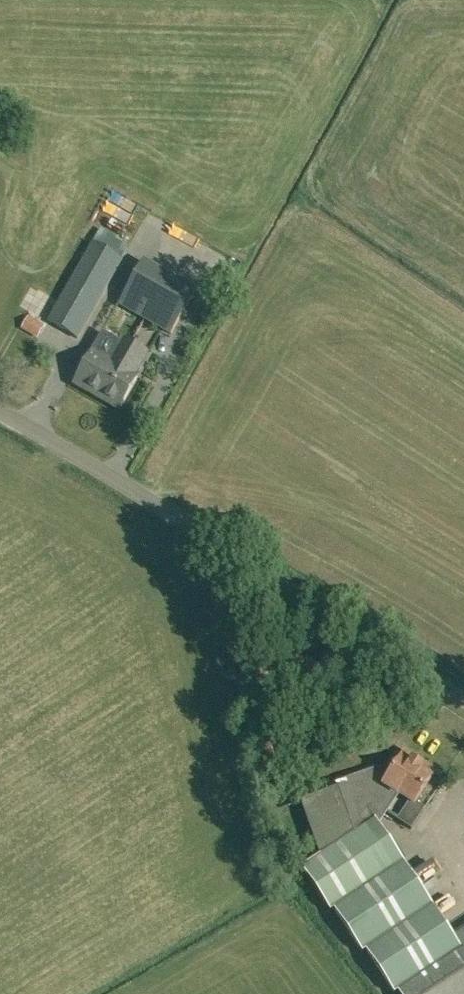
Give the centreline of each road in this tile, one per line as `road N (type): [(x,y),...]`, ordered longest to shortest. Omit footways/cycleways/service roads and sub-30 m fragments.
road 1 (unclassified): [(463,699),(0,412)]

